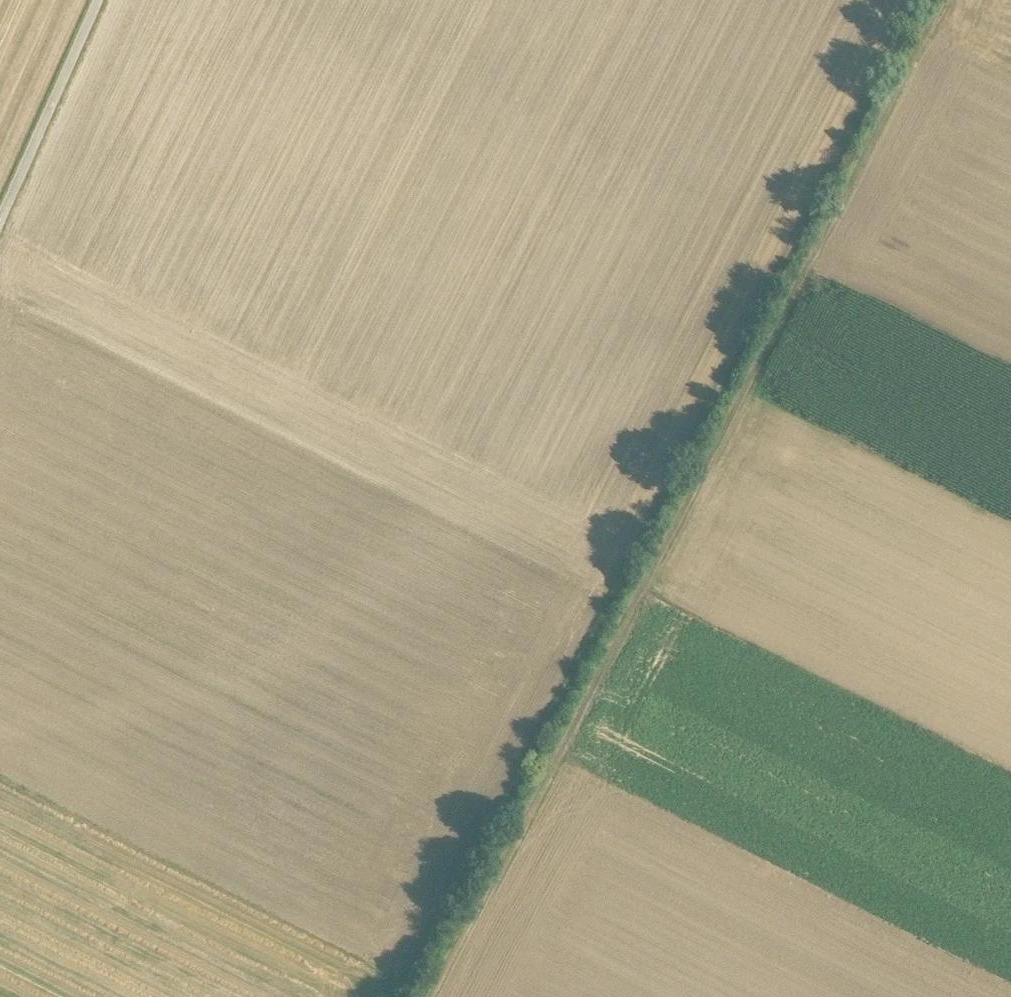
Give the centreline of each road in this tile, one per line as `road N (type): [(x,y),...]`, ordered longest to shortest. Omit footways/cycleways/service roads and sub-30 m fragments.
road 1 (track): [(940,0),(433,996)]
road 2 (track): [(96,0),(0,220)]

